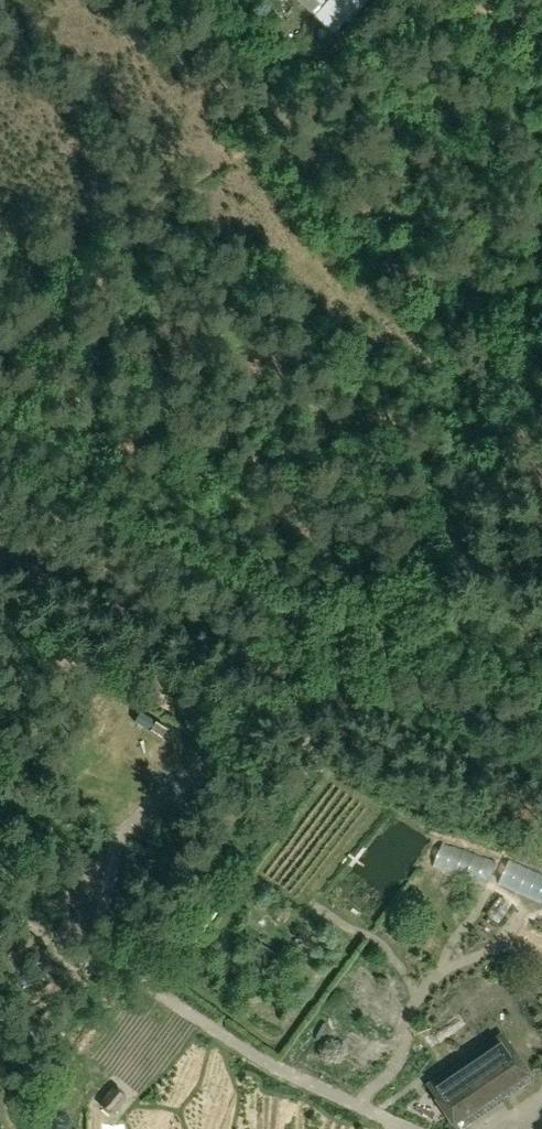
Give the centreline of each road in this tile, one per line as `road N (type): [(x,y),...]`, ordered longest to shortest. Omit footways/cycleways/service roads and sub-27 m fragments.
road 1 (track): [(0,480),(370,648)]
road 2 (unclassified): [(541,719),(370,648)]

